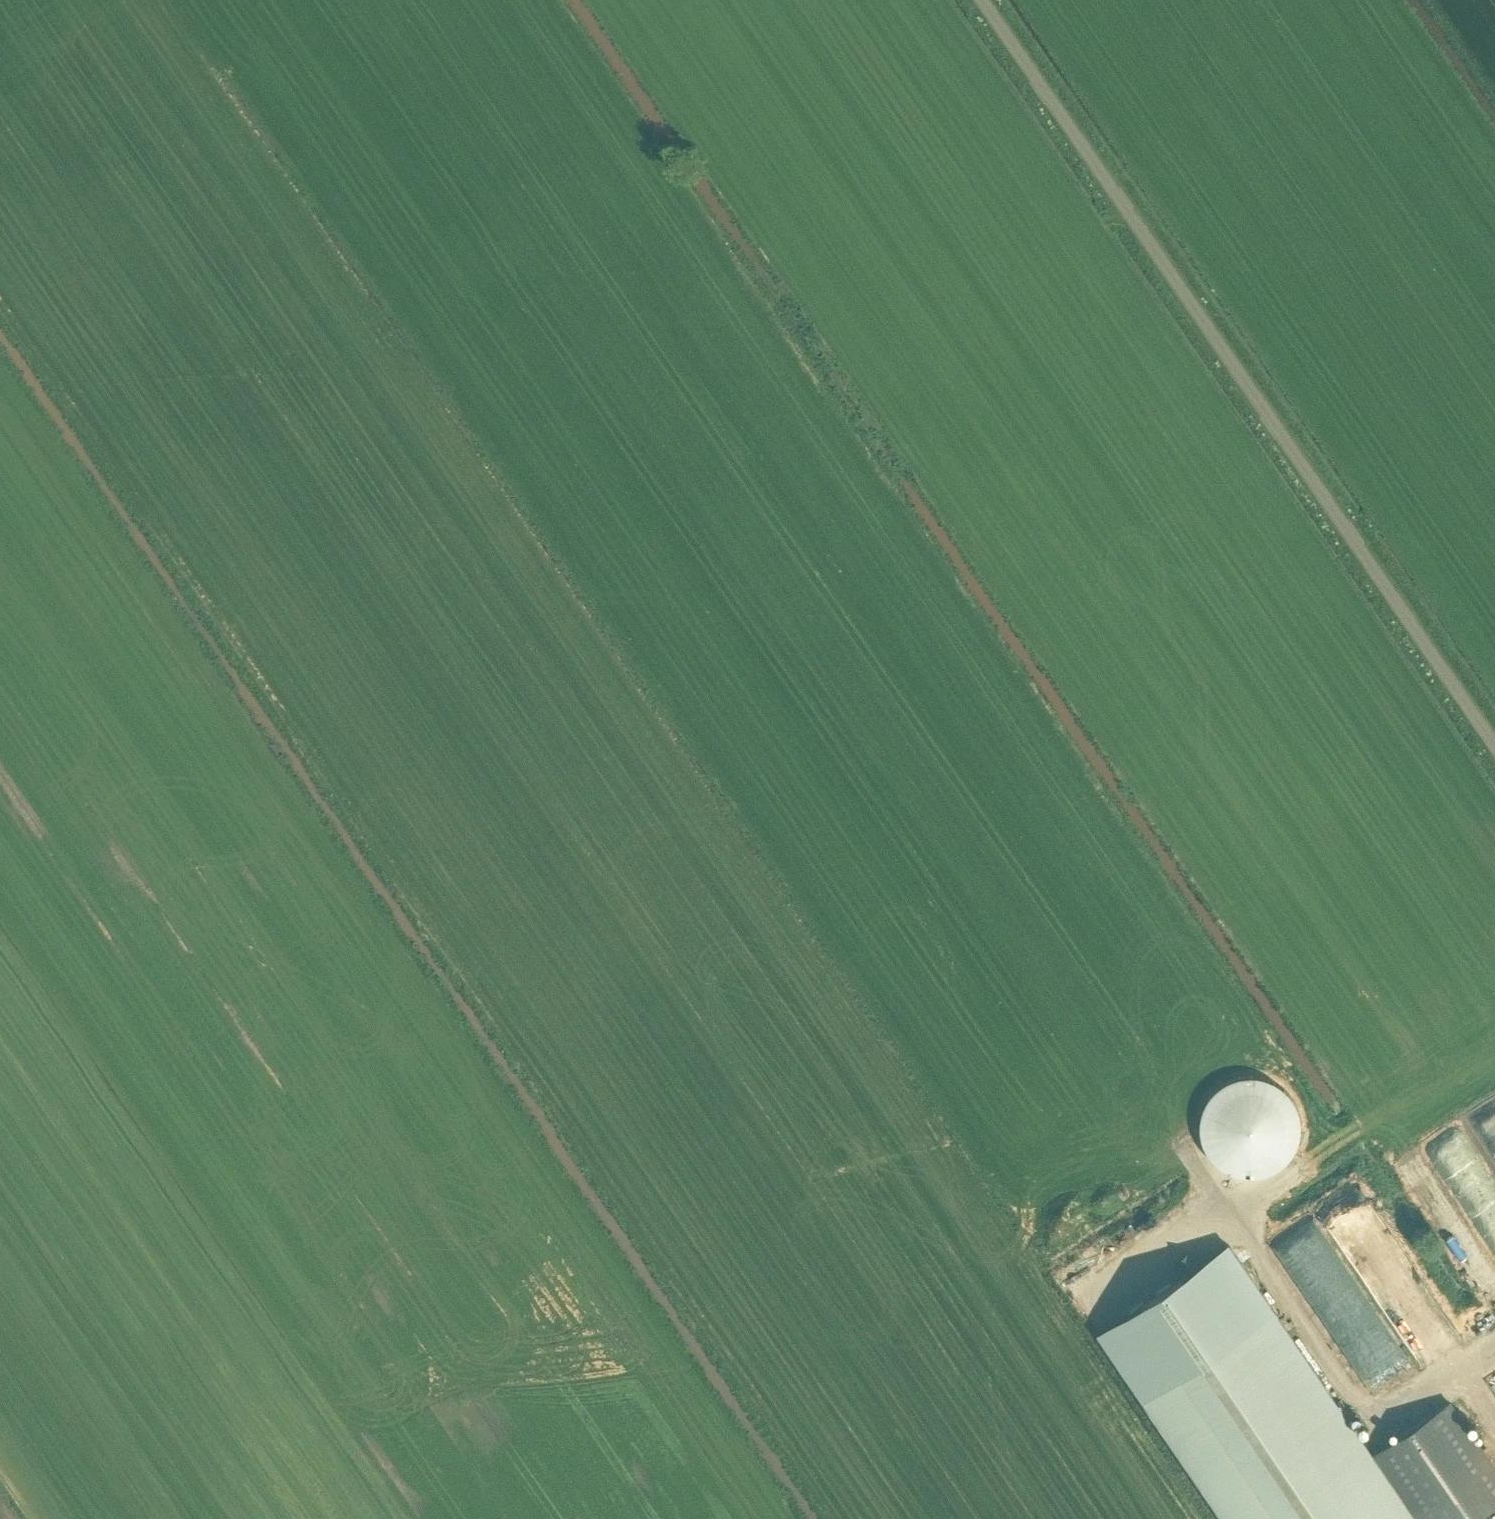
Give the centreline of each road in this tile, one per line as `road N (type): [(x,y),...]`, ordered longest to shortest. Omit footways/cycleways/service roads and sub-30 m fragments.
road 1 (unclassified): [(984,0),(1494,745)]

